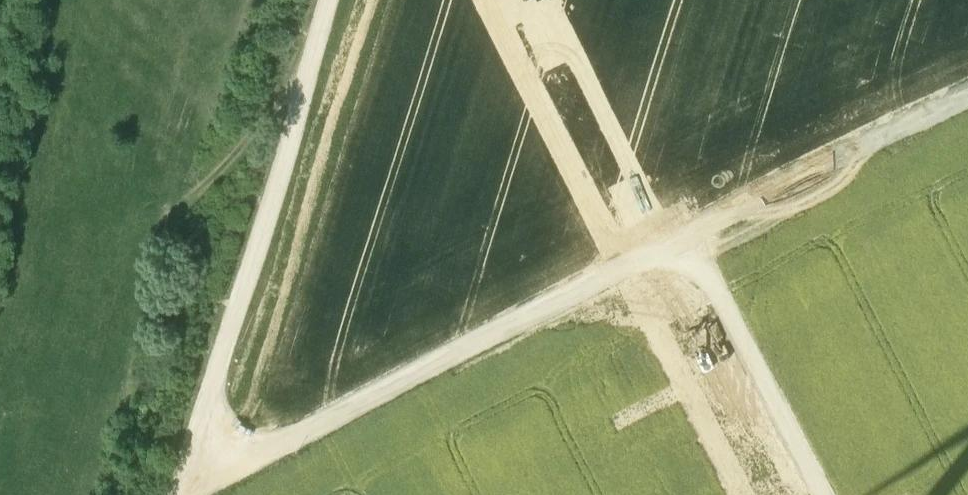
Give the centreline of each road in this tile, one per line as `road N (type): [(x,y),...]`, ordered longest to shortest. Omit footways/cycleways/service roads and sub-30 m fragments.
road 1 (track): [(967,80),(183,480)]
road 2 (track): [(327,0),(178,494)]
road 3 (track): [(682,225),(826,494)]

